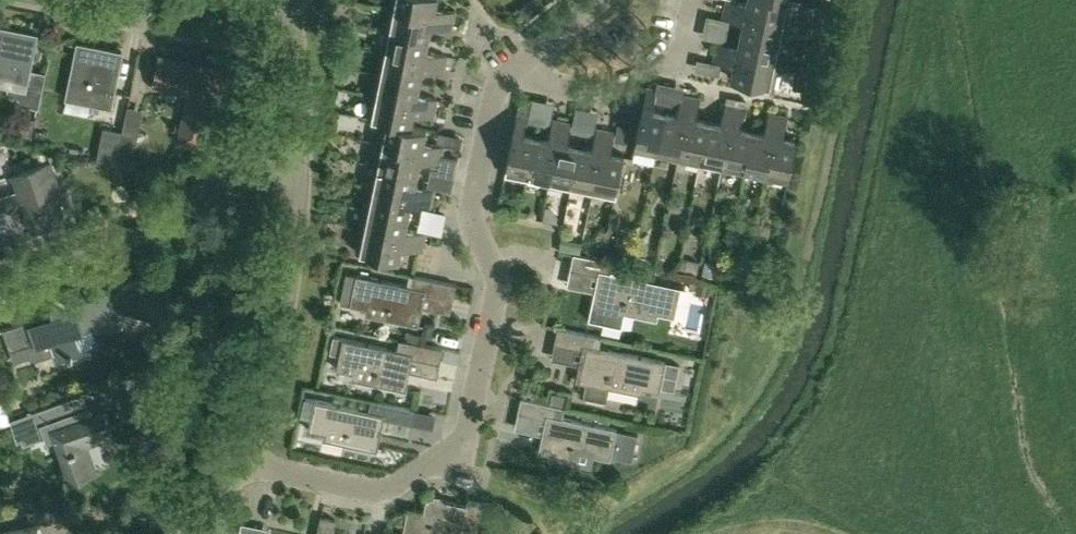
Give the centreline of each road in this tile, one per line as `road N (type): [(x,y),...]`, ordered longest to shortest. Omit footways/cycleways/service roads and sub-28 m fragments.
road 1 (residential): [(235,461),(379,490),(452,445),(464,425),(491,289),(487,250),(466,222),(490,95),(511,70)]
road 2 (unclassified): [(0,286),(130,241),(229,175),(298,168)]
road 3 (residential): [(235,461),(280,316),(298,168)]
road 4 (residential): [(511,70),(622,95),(680,60),(692,0)]
road 5 (residential): [(298,168),(296,56),(285,0)]

